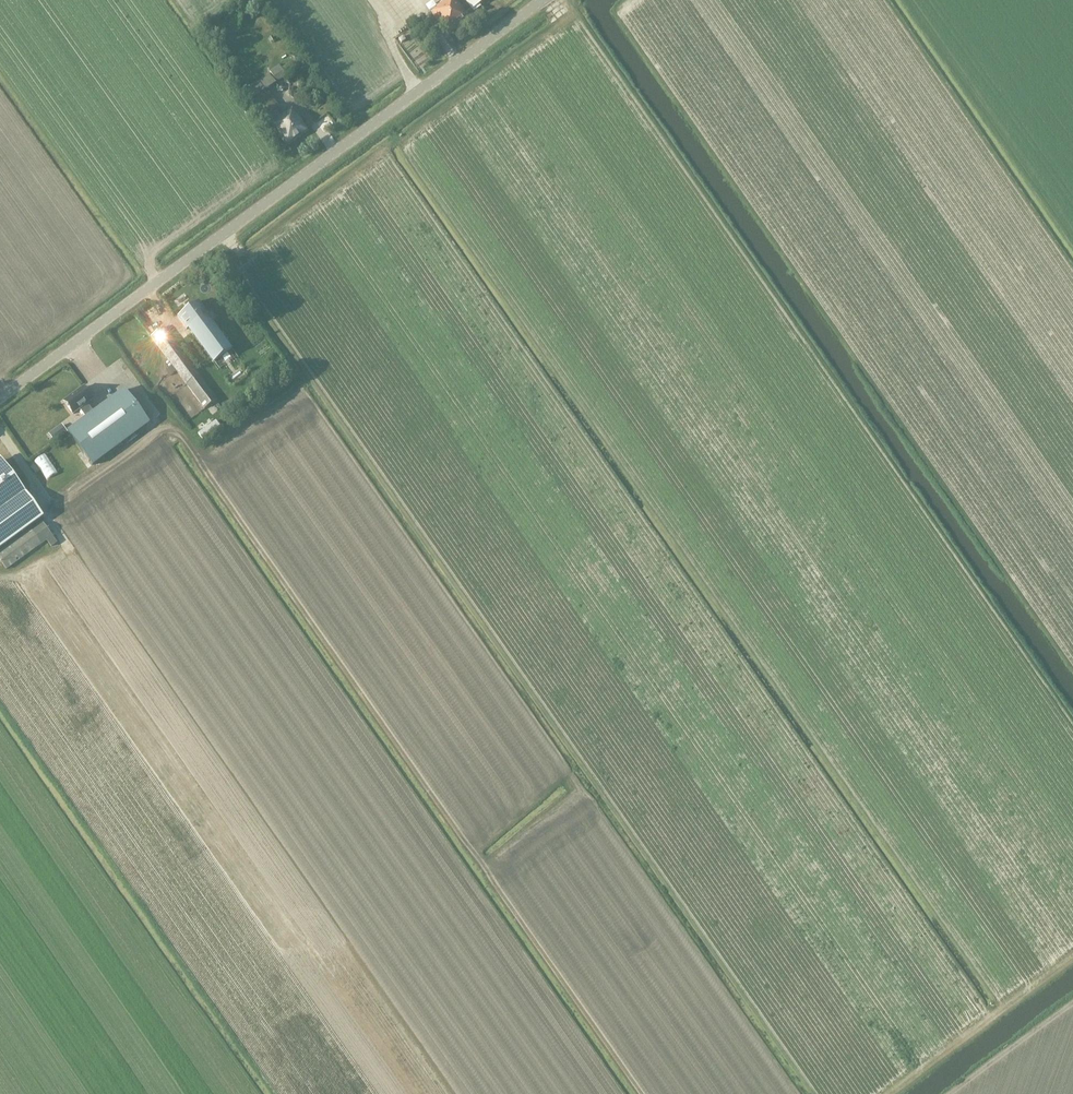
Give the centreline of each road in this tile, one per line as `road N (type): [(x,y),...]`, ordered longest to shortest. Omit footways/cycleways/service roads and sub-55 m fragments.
road 1 (unclassified): [(0,398),(544,0)]

